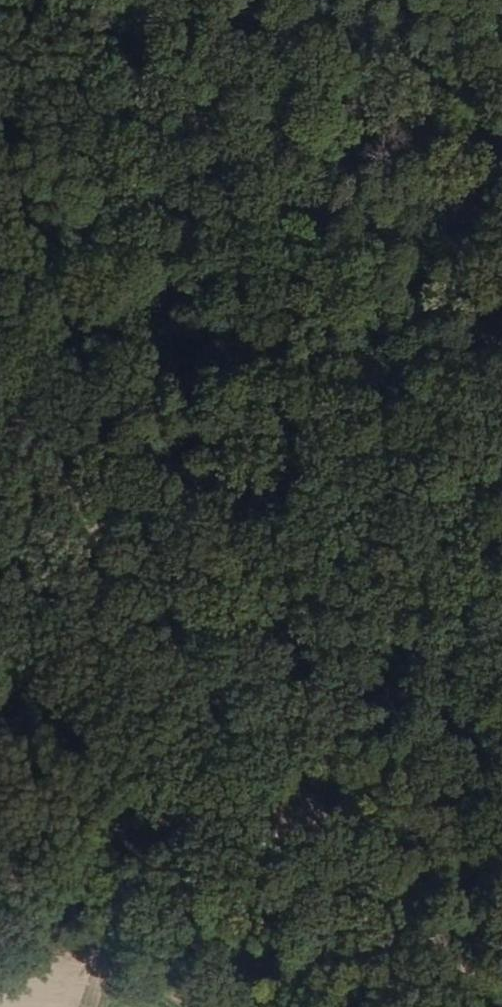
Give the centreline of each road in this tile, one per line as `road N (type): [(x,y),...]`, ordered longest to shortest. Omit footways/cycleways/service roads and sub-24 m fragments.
road 1 (track): [(0,389),(166,620),(322,808),(418,913),(501,987)]
road 2 (track): [(501,352),(18,0)]
road 3 (track): [(100,951),(322,808)]

